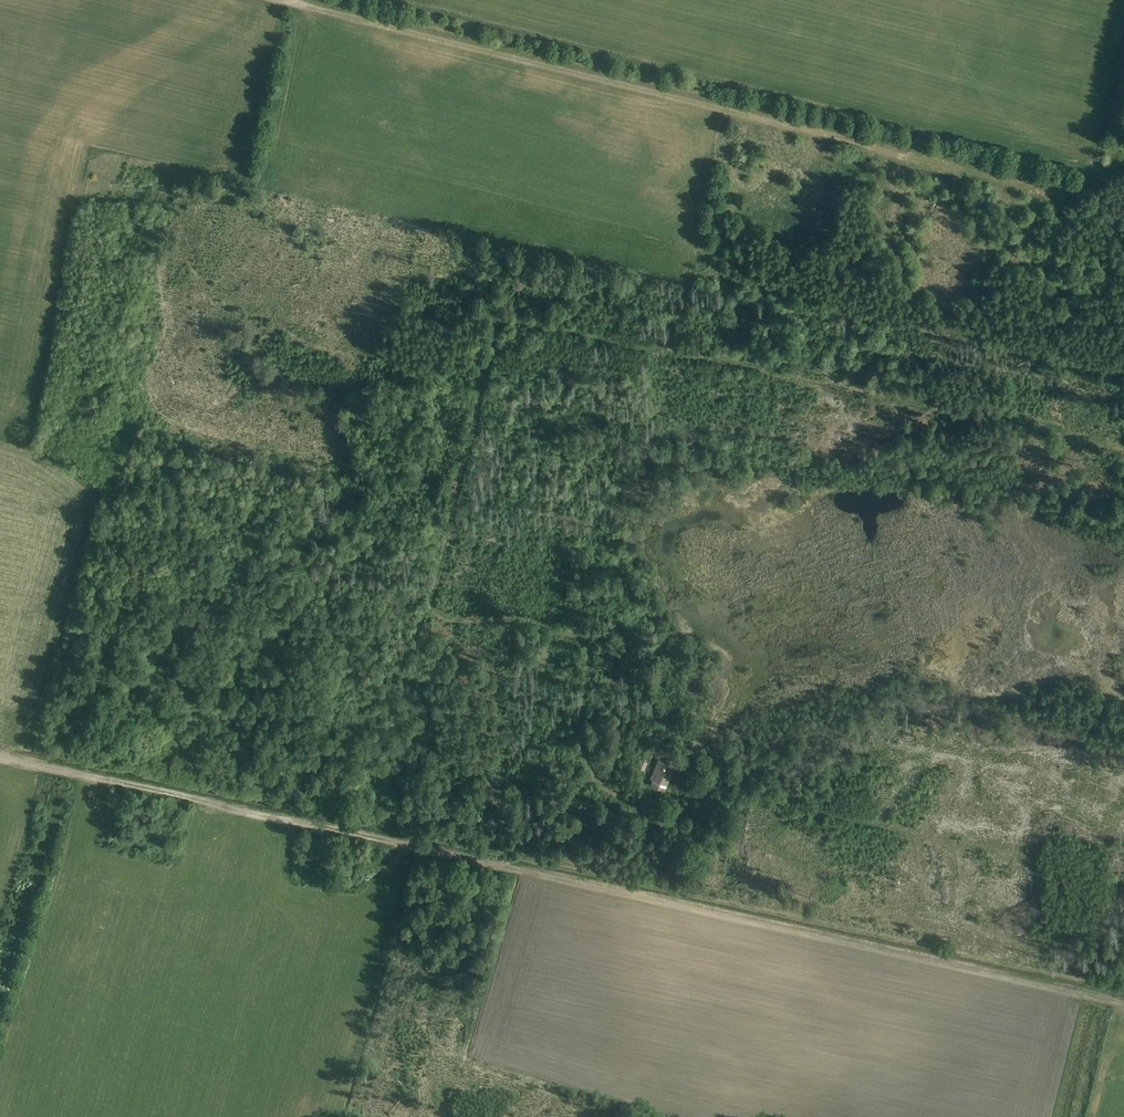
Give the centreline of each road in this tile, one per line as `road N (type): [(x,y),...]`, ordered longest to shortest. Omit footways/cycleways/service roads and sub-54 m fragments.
road 1 (track): [(1123,999),(0,757)]
road 2 (track): [(725,113),(664,347),(503,314),(434,603),(447,614),(577,620),(591,630),(582,761),(646,814),(641,861)]
road 3 (track): [(284,0),(1040,192),(1064,194),(1123,165)]
road 4 (track): [(646,817),(725,791),(754,795),(1123,885)]
road 5 (track): [(664,347),(1123,443)]
road 6 (track): [(508,863),(525,855),(604,867),(641,861)]

